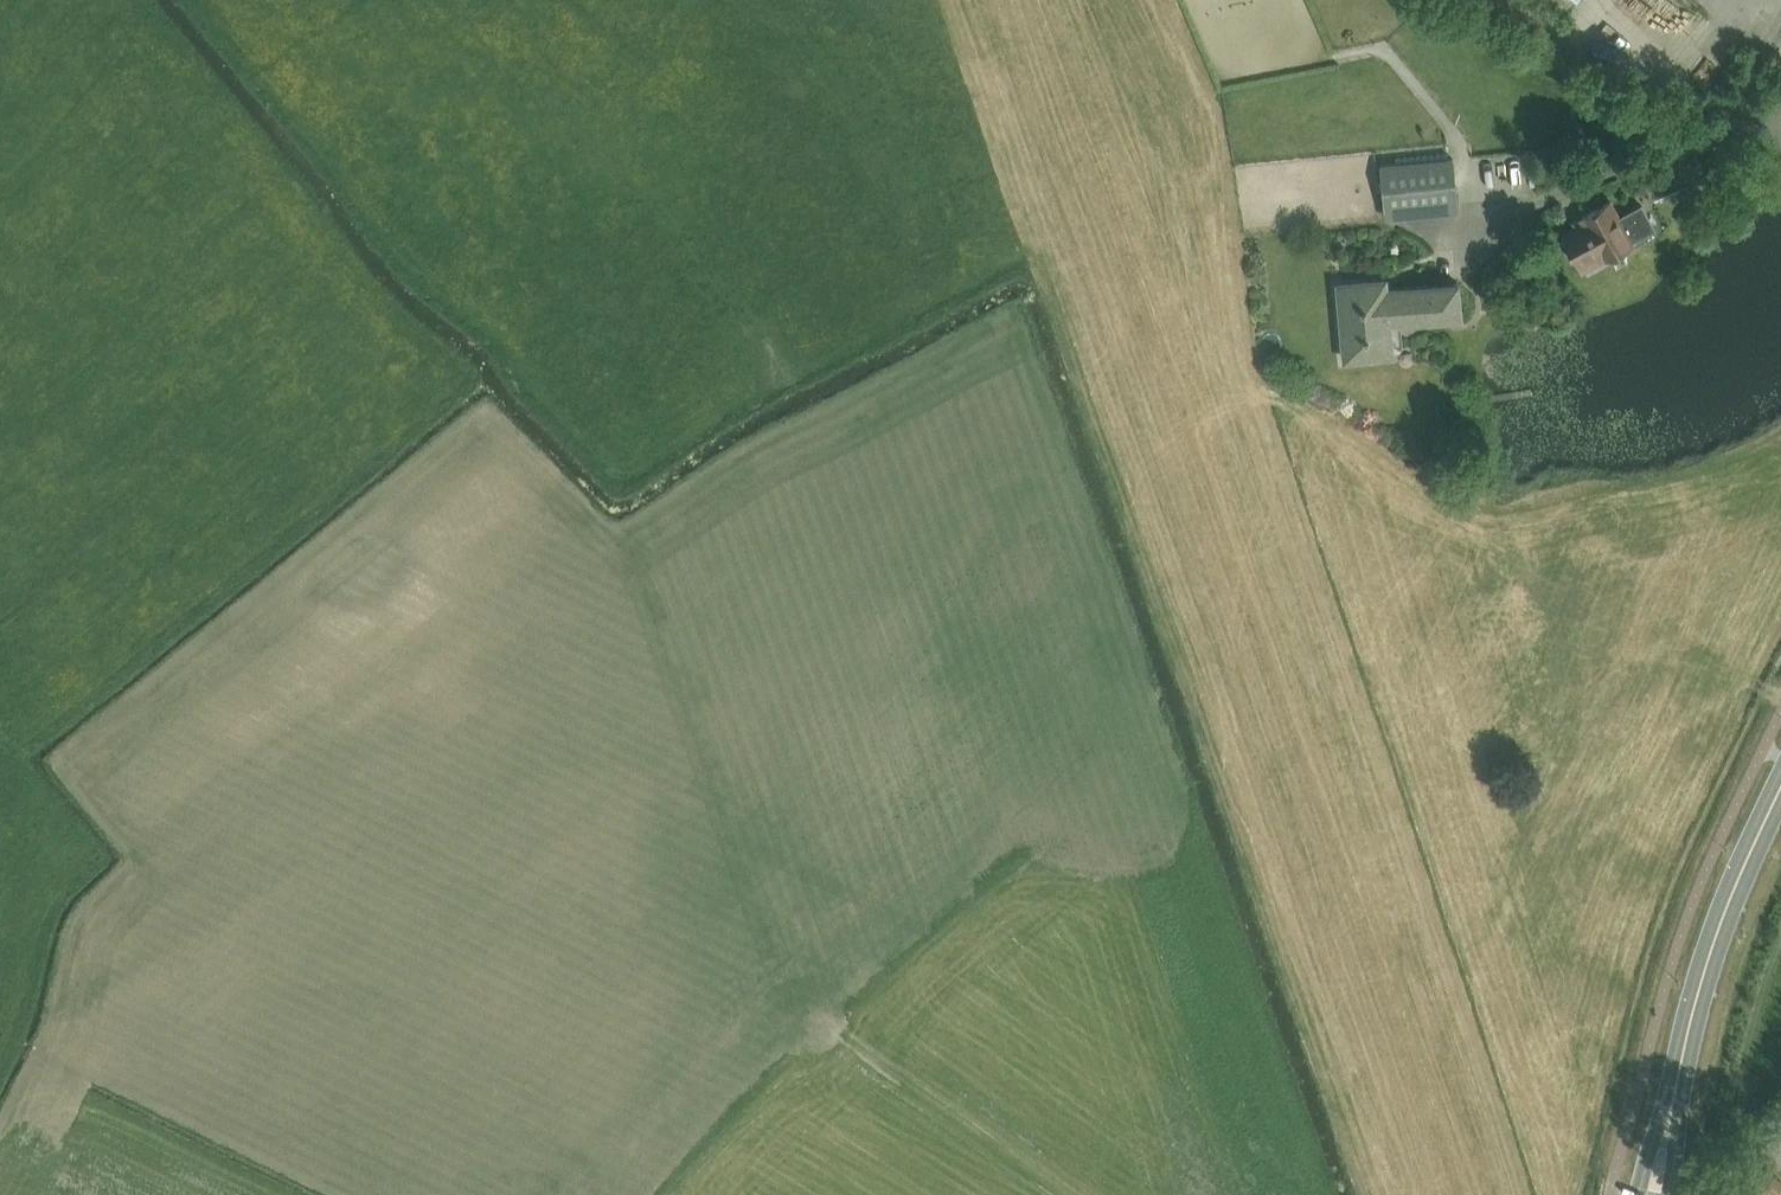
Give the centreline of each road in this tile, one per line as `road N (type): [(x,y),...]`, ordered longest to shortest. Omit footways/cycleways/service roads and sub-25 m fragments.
road 1 (secondary): [(1672,1106),(1697,995),(1780,783)]

